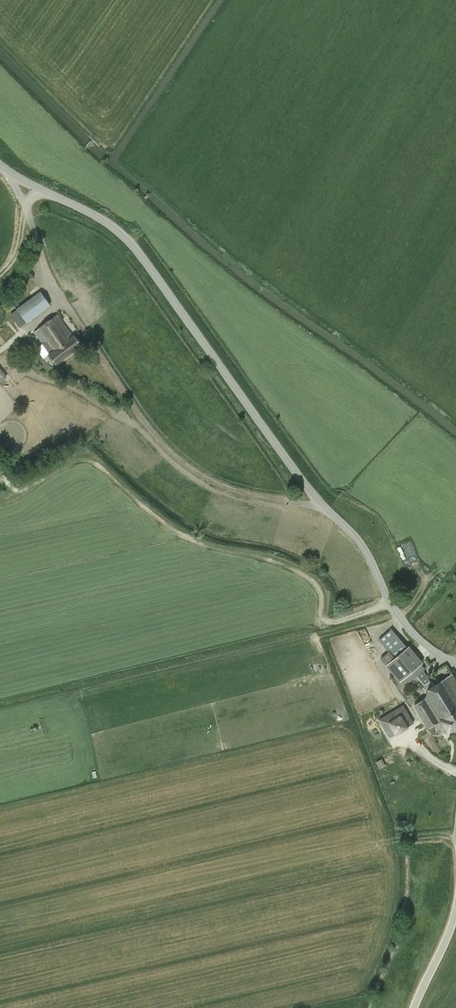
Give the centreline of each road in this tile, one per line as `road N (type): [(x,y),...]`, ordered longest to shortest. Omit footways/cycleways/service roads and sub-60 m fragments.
road 1 (unclassified): [(455,664),(408,629),(364,547),(307,489),(127,239),(0,167)]

